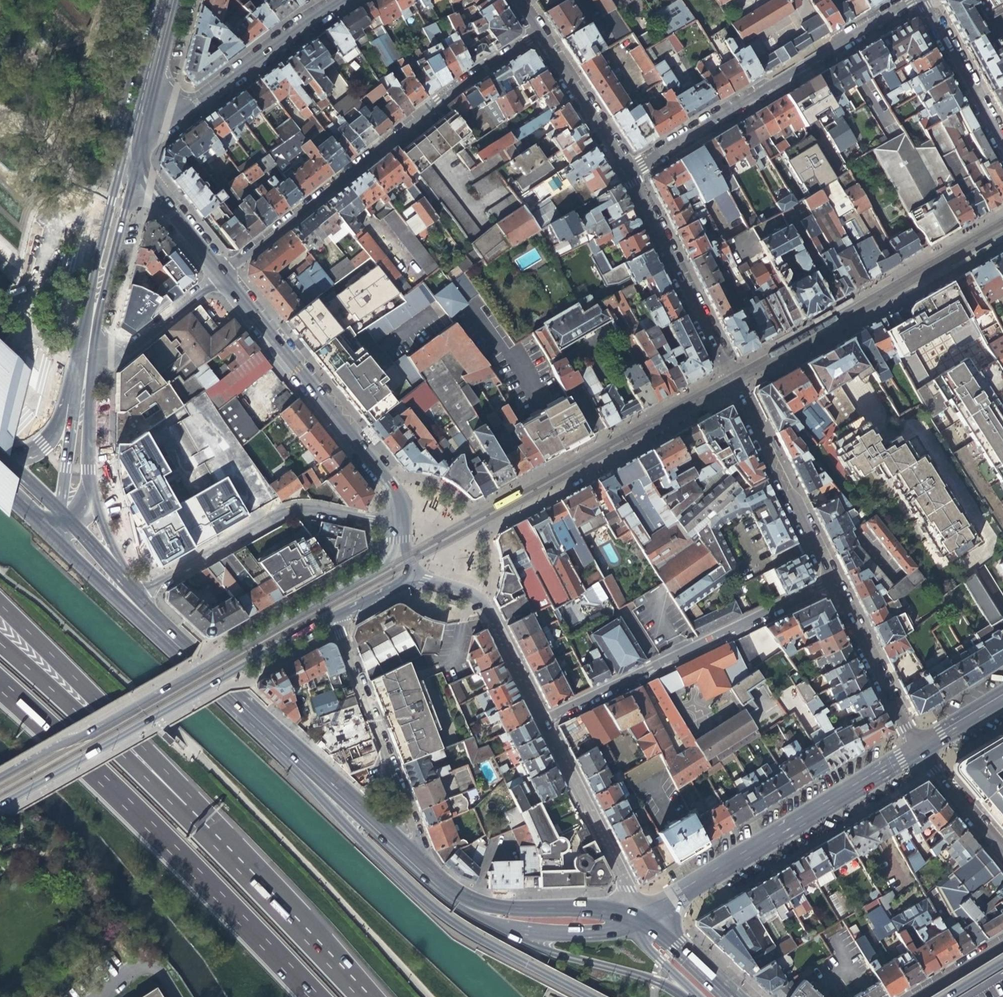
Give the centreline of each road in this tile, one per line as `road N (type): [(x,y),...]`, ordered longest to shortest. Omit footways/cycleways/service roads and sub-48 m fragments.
road 1 (secondary): [(60,542),(288,758),(456,904),(495,928)]
road 2 (secondary): [(400,541),(387,563),(0,777)]
road 3 (residential): [(830,580),(630,174)]
road 4 (motorway): [(0,681),(316,996)]
road 5 (residential): [(539,33),(452,92),(223,277)]
road 6 (secondary): [(0,805),(330,616)]
road 7 (motorway): [(257,878),(200,804),(0,605)]
road 8 (motorway): [(257,878),(0,645)]
road 9 (residential): [(914,0),(630,174)]
road 10 (tertiary): [(641,921),(918,746)]
road 11 (residential): [(830,580),(543,722)]
road 12 (secondary): [(400,524),(392,484),(223,277)]
road 13 (secondary): [(349,797),(136,595)]
road 14 (residential): [(400,524),(293,509),(136,595)]
road 15 (residential): [(136,137),(166,126),(341,0)]
road 16 (secondary): [(641,921),(486,905),(426,866)]
road 17 (residential): [(543,722),(641,921)]
road 18 (residential): [(412,575),(480,601),(543,722)]
road 19 (secondary): [(91,382),(127,179)]
road 20 (secondary): [(495,928),(532,947),(687,991)]
road 21 (secondary): [(127,179),(112,202),(78,366)]
road 22 (residential): [(918,746),(830,580)]
road 23 (residential): [(392,778),(330,616)]
road 24 (residential): [(921,0),(1002,148)]
road 25 (residential): [(91,382),(223,277)]
road 26 (residential): [(630,174),(539,33)]
road 27 (motorway): [(365,996),(257,878)]
road 28 (tertiary): [(495,928),(564,934),(641,921)]
road 29 (secondary): [(136,137),(170,0)]
road 30 (secondary): [(223,277),(150,189),(127,179)]
road 31 (residential): [(1002,854),(918,746)]

